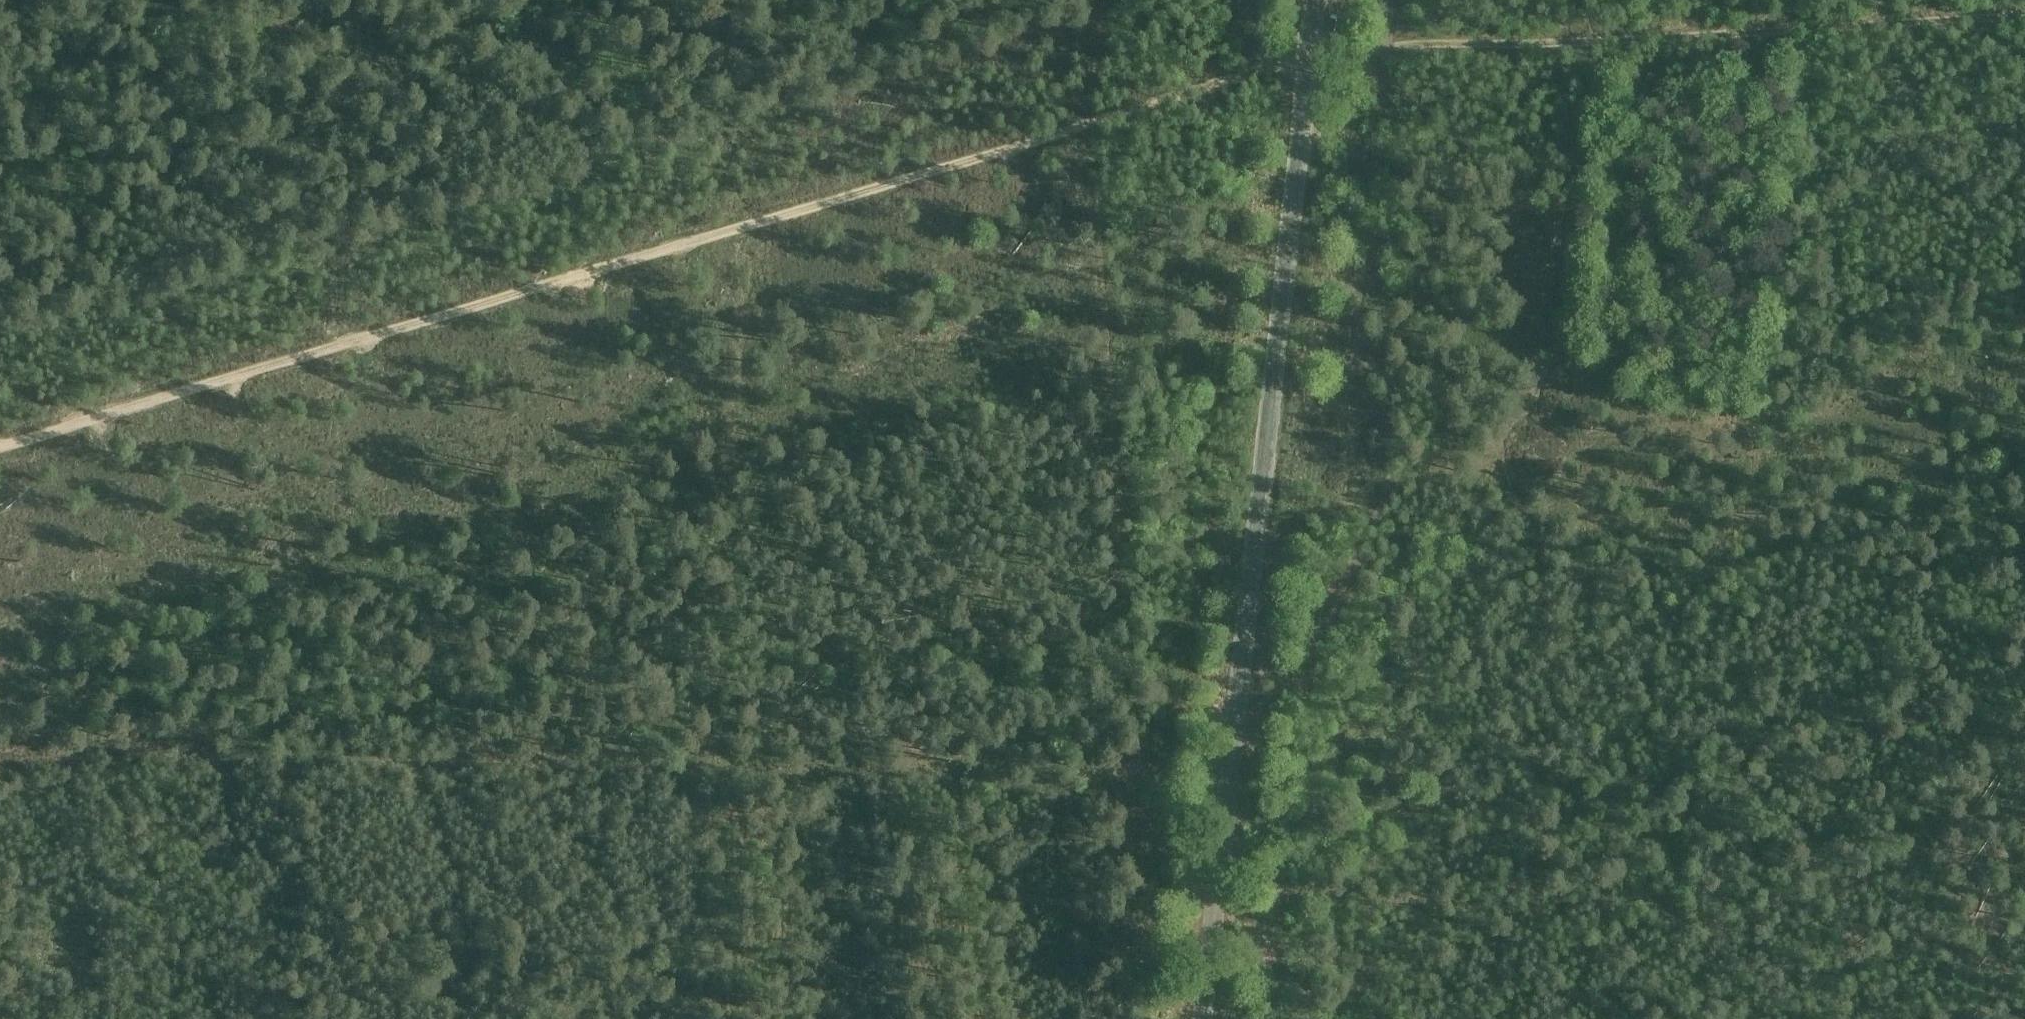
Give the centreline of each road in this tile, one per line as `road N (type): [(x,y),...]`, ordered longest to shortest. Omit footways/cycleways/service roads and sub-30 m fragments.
road 1 (track): [(1315,54),(0,446)]
road 2 (tertiary): [(1203,1018),(1321,0)]
road 3 (track): [(1315,54),(2024,20)]

